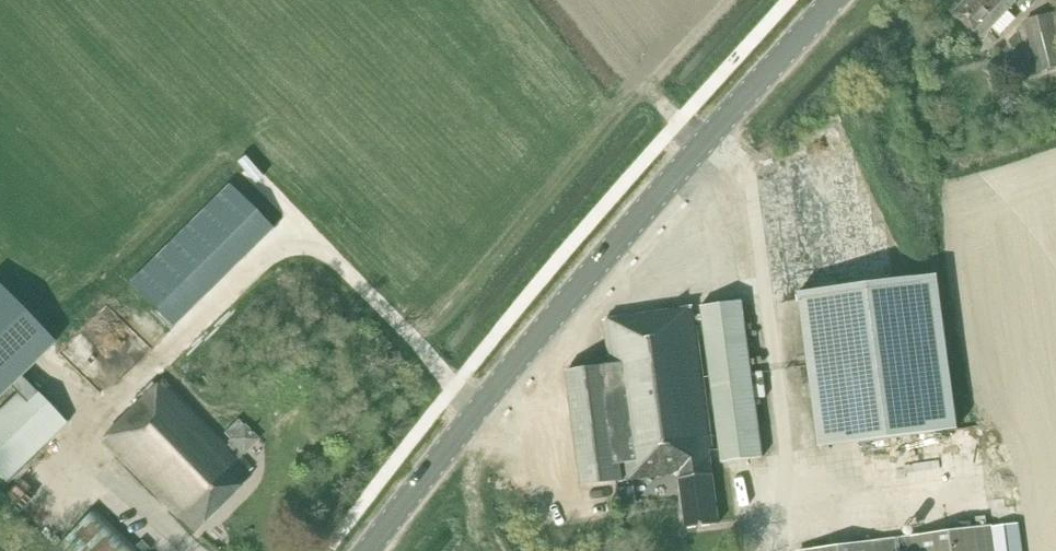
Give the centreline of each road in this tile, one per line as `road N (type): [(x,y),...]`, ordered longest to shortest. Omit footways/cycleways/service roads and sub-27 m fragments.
road 1 (primary): [(366,550),(522,356),(835,0)]

